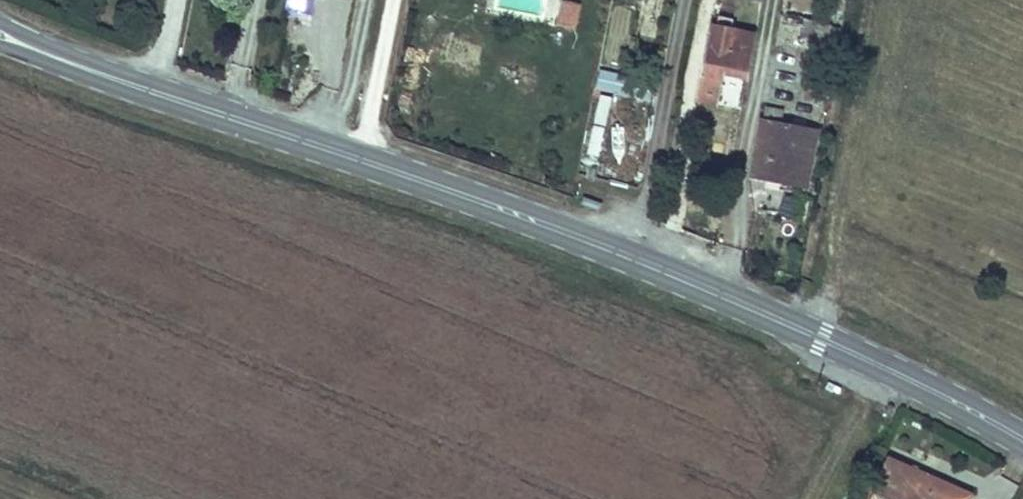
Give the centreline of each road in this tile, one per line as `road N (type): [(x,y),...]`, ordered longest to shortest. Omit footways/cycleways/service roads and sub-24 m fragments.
road 1 (secondary): [(360,156),(719,294)]
road 2 (secondary): [(719,294),(820,332),(1022,440)]
road 3 (unclassified): [(773,0),(719,294)]
road 4 (secondary): [(154,91),(360,156)]
road 5 (secondary): [(0,32),(154,91)]
road 6 (unclassified): [(360,156),(391,0)]

